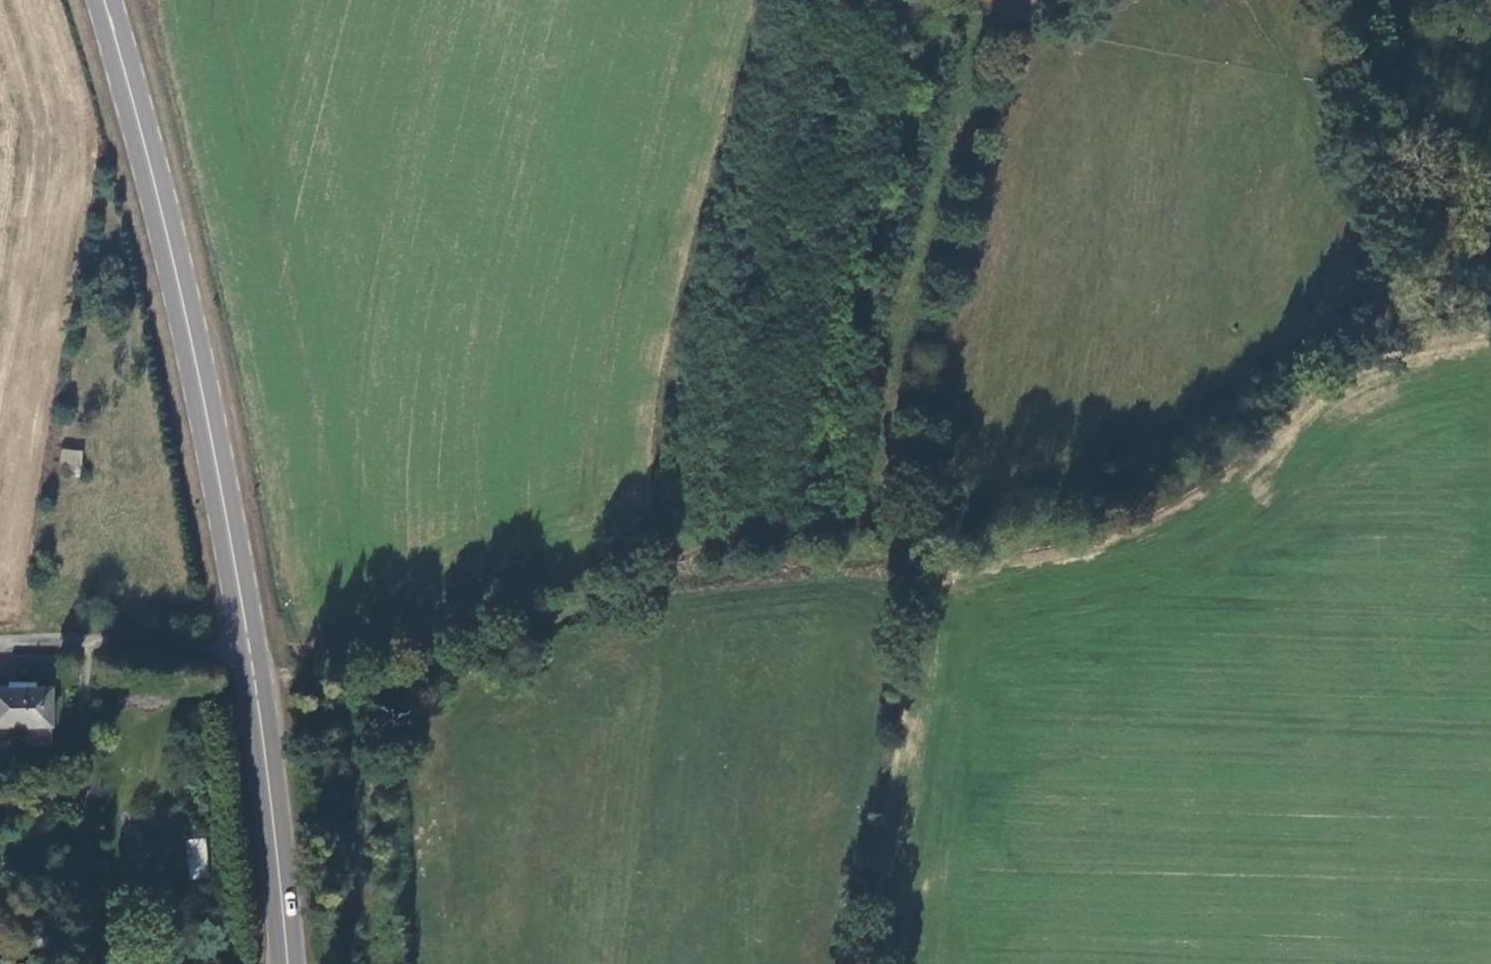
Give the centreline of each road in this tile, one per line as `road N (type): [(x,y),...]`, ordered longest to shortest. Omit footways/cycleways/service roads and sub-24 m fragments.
road 1 (secondary): [(104,0),(169,236),(252,651),(284,963)]

